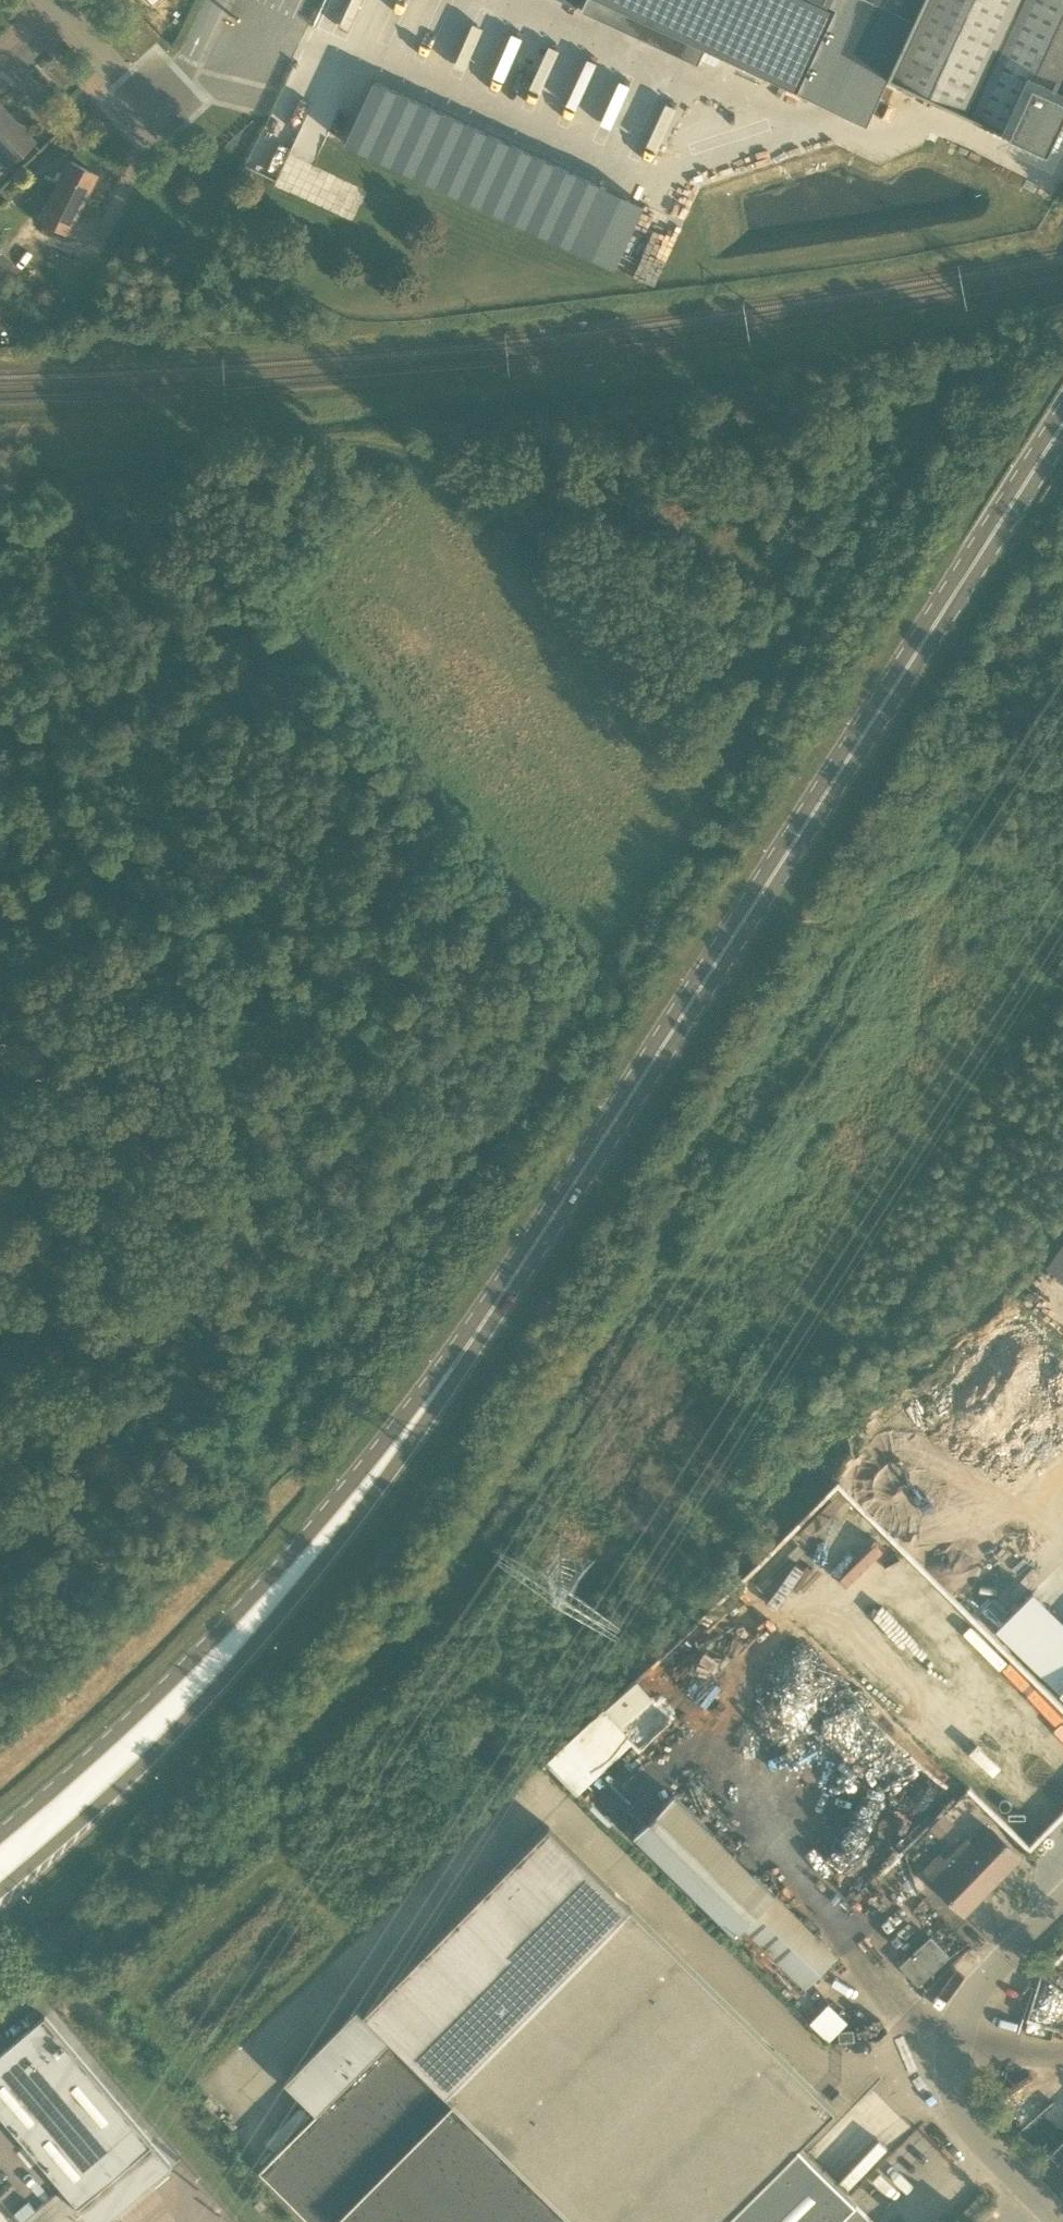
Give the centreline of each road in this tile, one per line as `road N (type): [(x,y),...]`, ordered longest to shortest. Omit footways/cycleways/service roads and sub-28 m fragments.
road 1 (primary): [(491,1309),(1062,422)]
road 2 (primary): [(0,1898),(111,1796),(321,1564),(491,1309)]
road 3 (primary): [(491,1309),(301,1542),(205,1645),(0,1833)]
road 4 (track): [(2,474),(364,438),(434,454),(602,572)]
road 5 (unclassified): [(1061,2221),(962,2113),(953,2056),(969,2006),(995,1968),(1062,1901)]
road 6 (track): [(111,2029),(222,2162),(256,2221)]
road 7 (residential): [(76,293),(159,121)]
road 8 (residential): [(159,121),(49,0)]
road 9 (residential): [(159,121),(217,0)]

